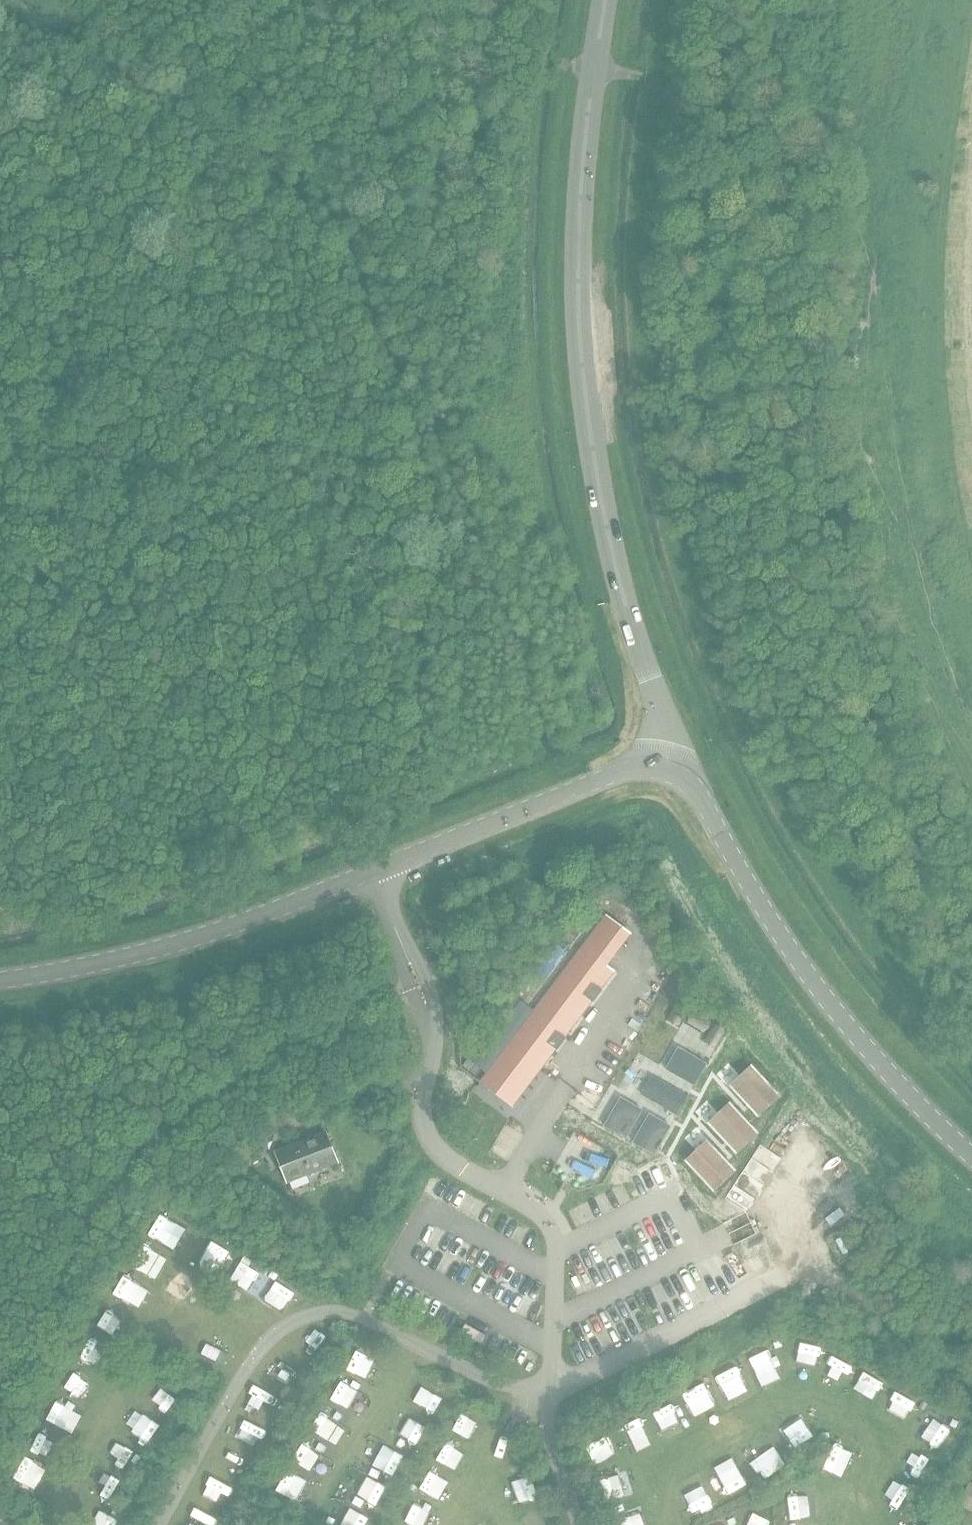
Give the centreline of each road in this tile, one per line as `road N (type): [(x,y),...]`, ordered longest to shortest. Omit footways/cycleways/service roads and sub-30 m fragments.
road 1 (tertiary): [(659,766),(666,740),(622,600),(583,397),(582,183),(609,0)]
road 2 (tertiary): [(0,977),(217,935),(615,773),(659,766)]
road 3 (tertiary): [(971,1135),(795,960),(699,794),(659,766)]

